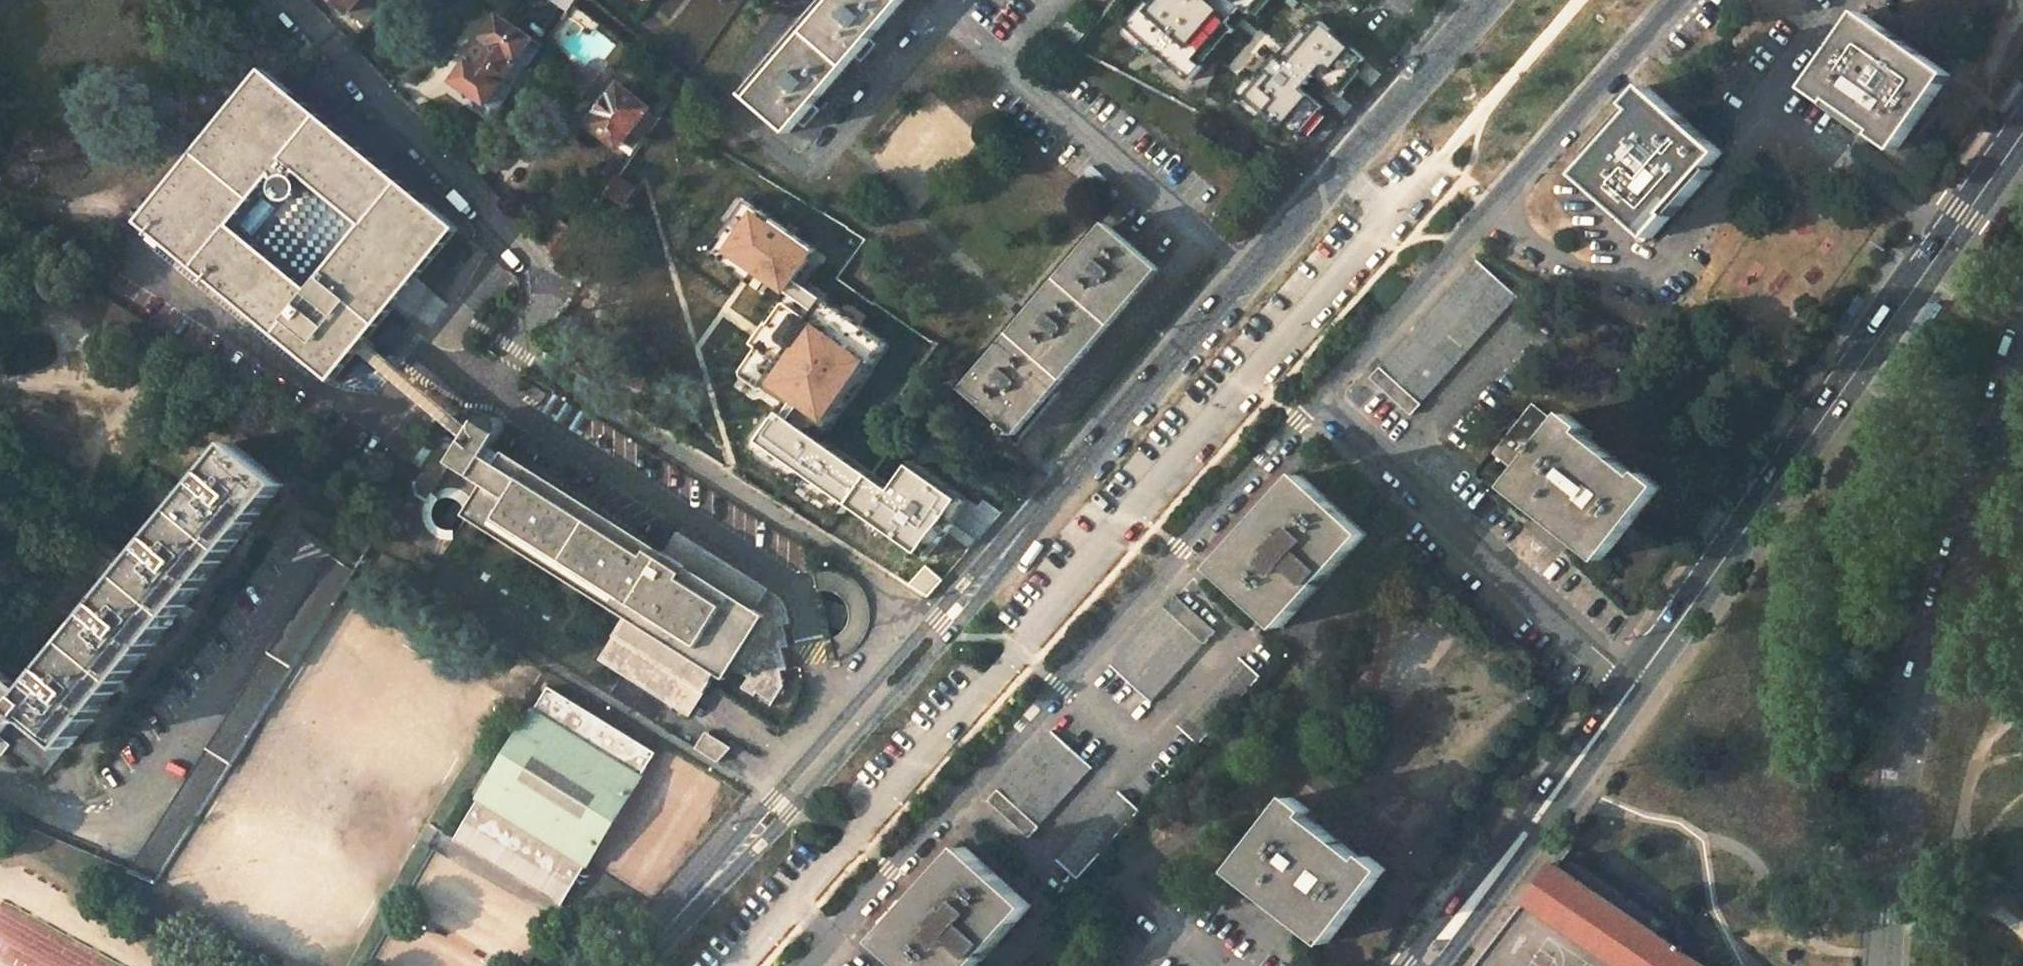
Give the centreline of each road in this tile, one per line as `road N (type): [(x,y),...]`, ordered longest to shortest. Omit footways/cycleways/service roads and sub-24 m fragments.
road 1 (residential): [(799,965),(1315,396)]
road 2 (residential): [(1026,528),(1483,0)]
road 3 (tertiary): [(2022,129),(1633,684)]
road 4 (residential): [(2022,342),(1902,739),(1887,965)]
road 5 (residential): [(668,926),(789,814),(981,597),(1026,528)]
road 6 (residential): [(1026,528),(963,584),(668,926)]
road 7 (residential): [(1315,396),(1670,0)]
road 8 (residential): [(1315,396),(1633,684)]
road 9 (tertiary): [(1568,777),(1407,965)]
road 10 (tertiary): [(1441,965),(1568,777)]

